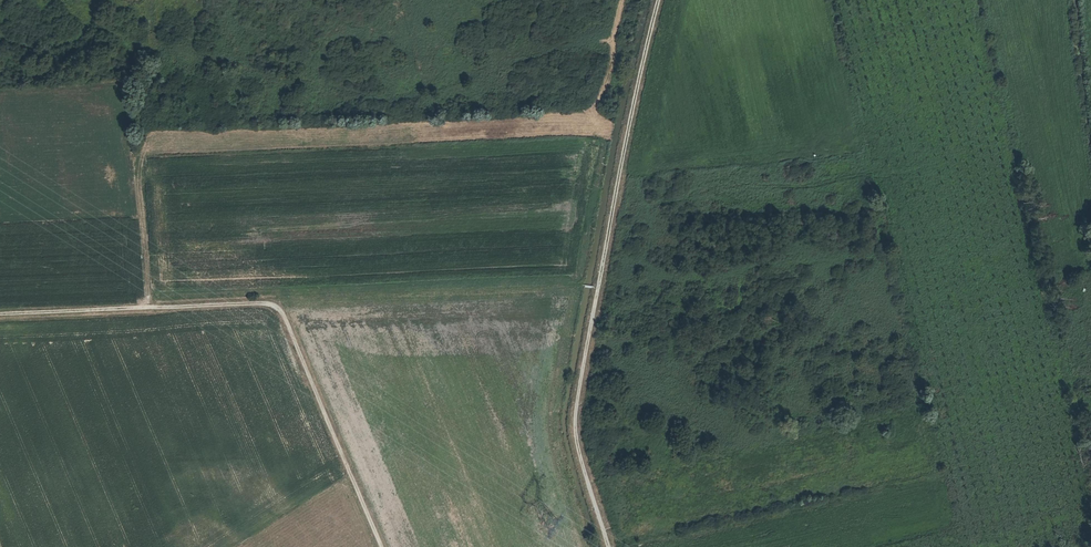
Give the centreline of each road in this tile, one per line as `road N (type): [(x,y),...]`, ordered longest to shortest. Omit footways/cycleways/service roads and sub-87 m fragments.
road 1 (track): [(606,546),(573,418),(657,0)]
road 2 (track): [(0,315),(279,311),(384,546)]

